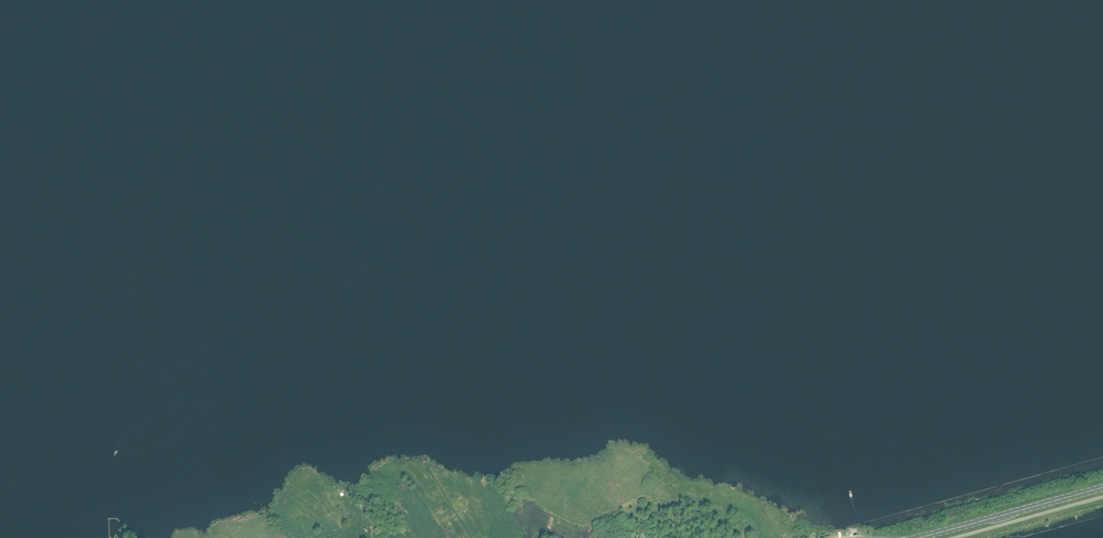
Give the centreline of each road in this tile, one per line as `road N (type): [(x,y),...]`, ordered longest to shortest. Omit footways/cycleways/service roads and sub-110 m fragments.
road 1 (primary): [(917,537),(1102,487)]

